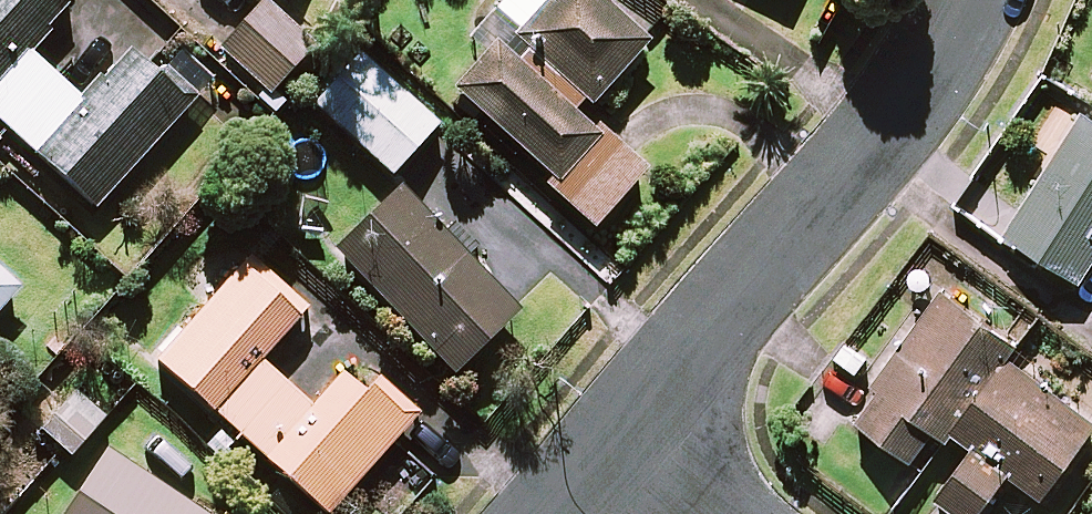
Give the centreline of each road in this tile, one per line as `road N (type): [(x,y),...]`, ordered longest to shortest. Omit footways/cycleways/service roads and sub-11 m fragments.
road 1 (residential): [(621,438),(898,113),(973,0)]
road 2 (residential): [(717,513),(621,438)]

